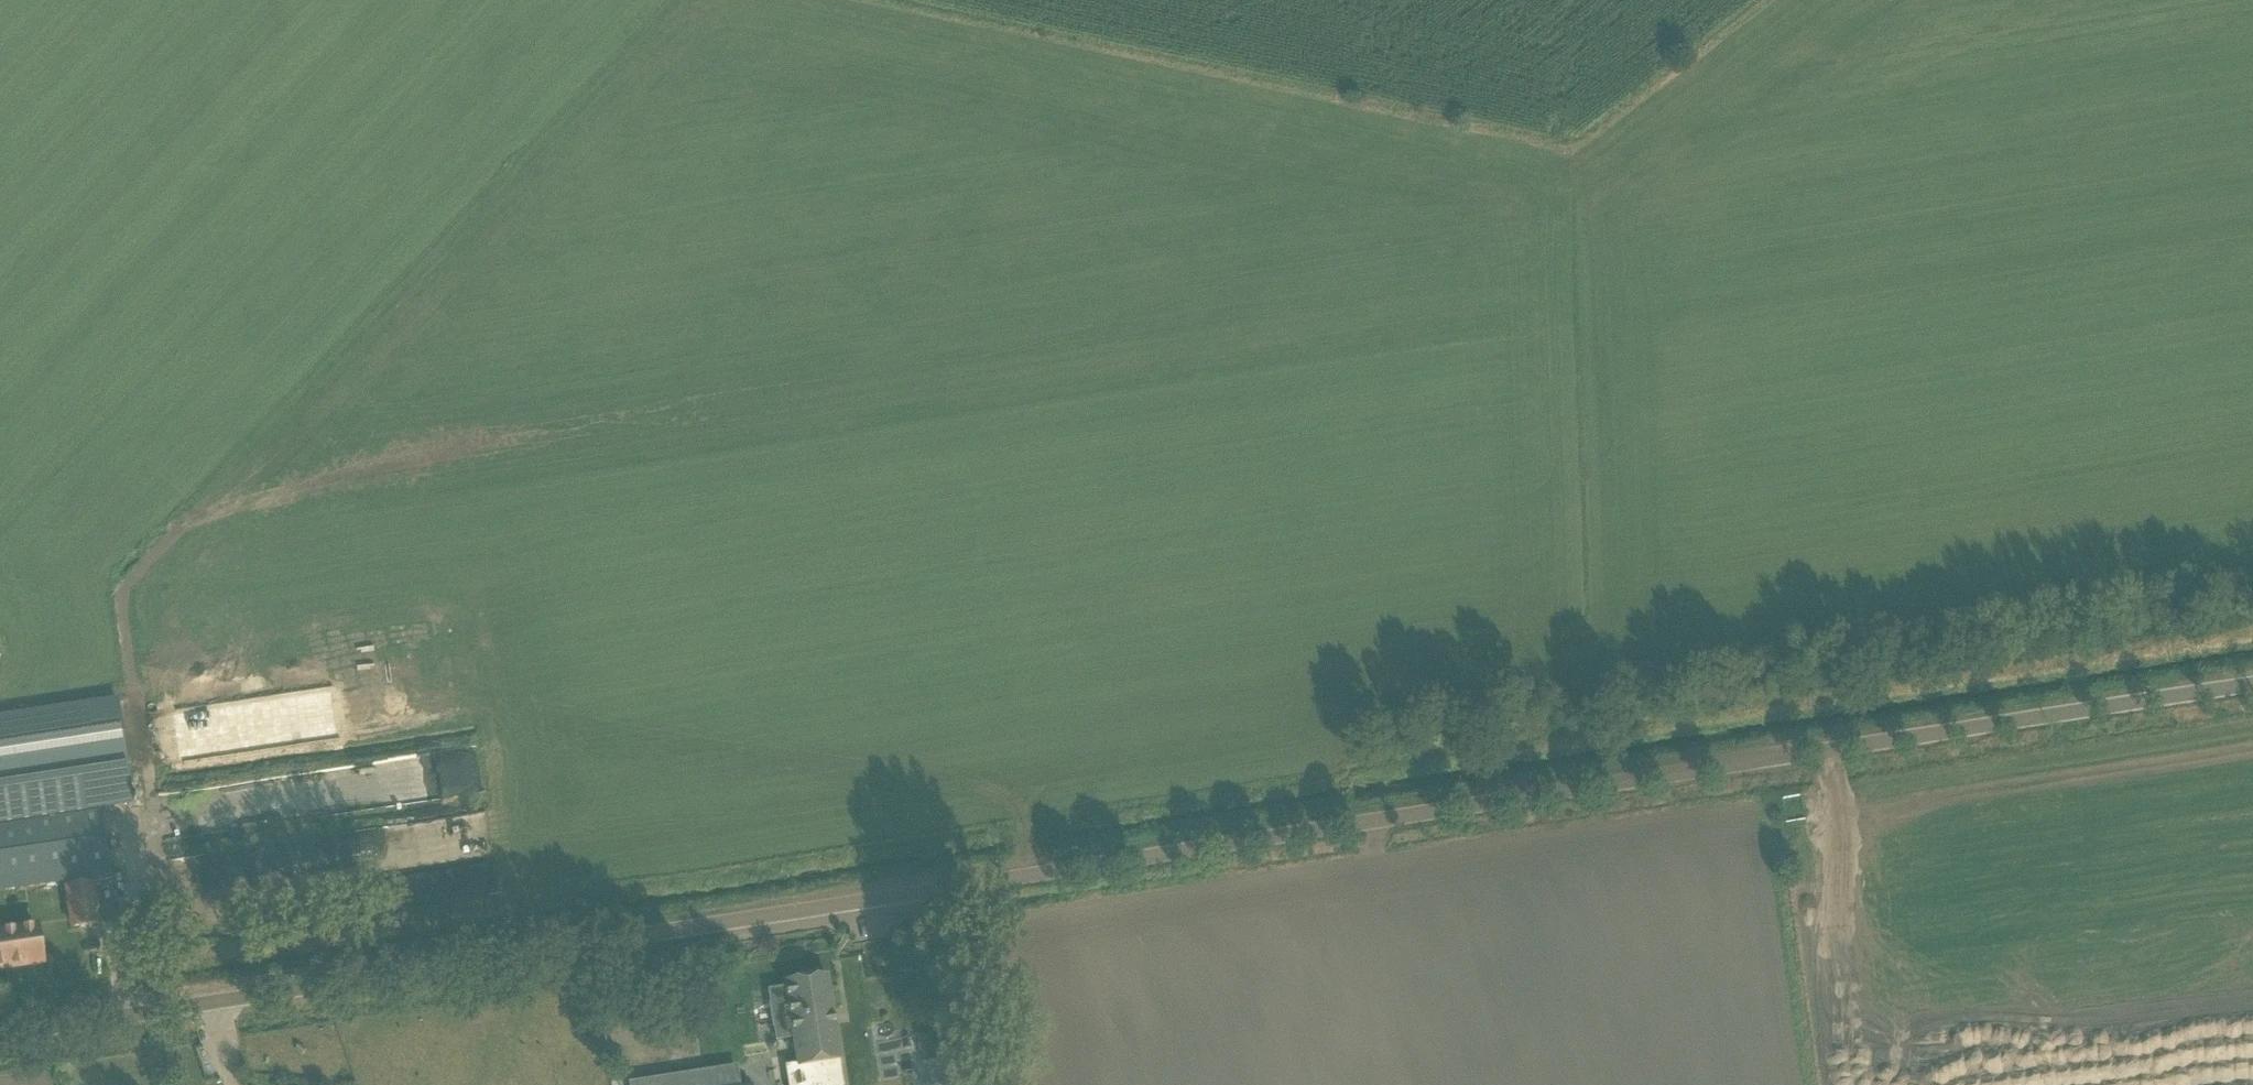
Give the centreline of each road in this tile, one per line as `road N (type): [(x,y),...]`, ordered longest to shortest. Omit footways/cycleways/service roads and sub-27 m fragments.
road 1 (unclassified): [(0,1041),(2252,687)]

